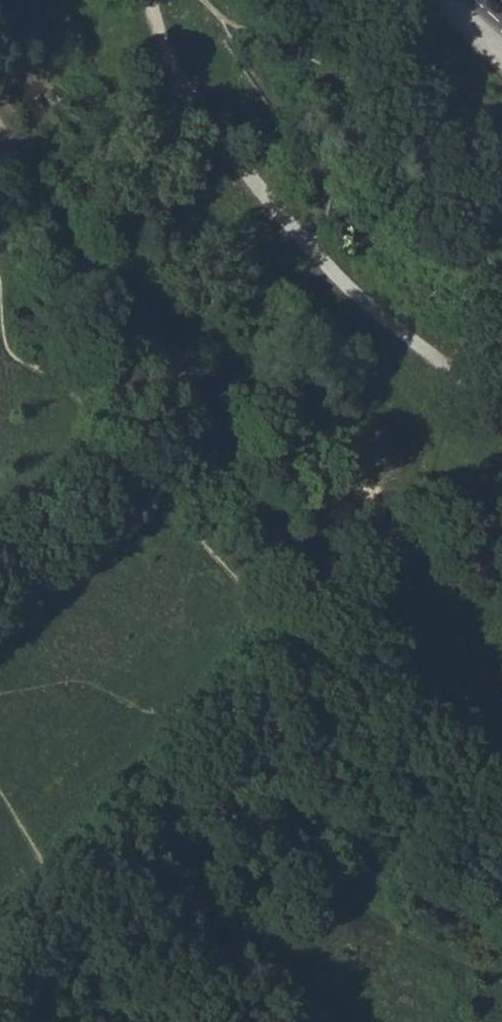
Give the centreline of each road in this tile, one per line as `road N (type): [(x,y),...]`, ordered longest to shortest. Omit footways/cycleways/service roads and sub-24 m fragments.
road 1 (track): [(207,0),(224,11),(244,55),(350,199)]
road 2 (track): [(350,199),(428,241),(501,316)]

